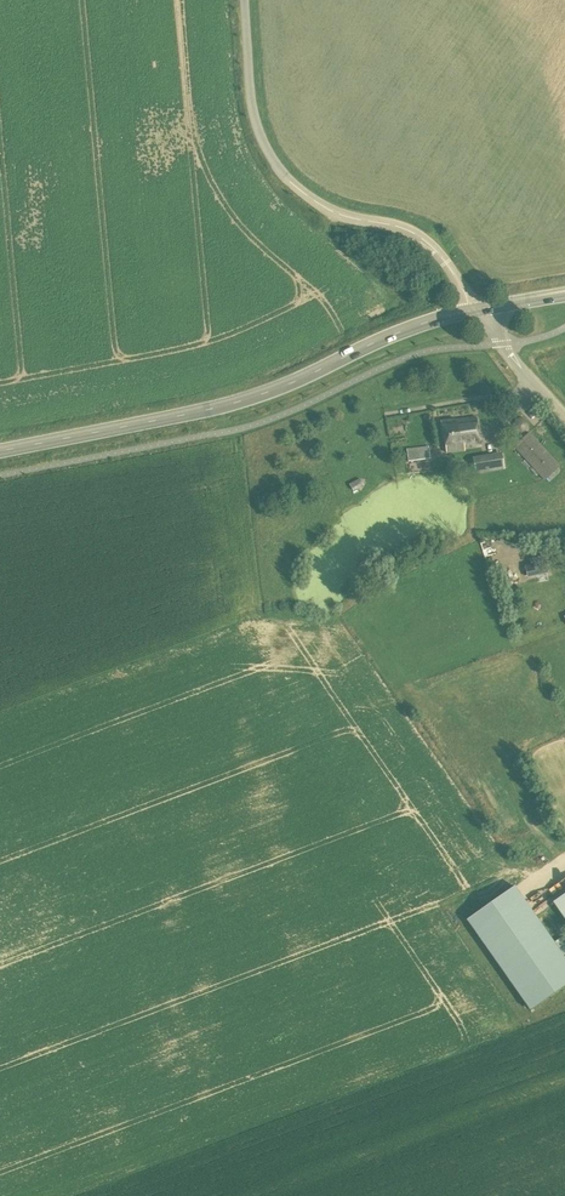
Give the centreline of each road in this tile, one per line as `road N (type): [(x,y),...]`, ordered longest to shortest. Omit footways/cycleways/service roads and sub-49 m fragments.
road 1 (tertiary): [(0,452),(242,400),(389,339),(478,314)]
road 2 (unclassified): [(478,314),(423,238),(344,217),(305,197),(285,174),(260,125),(244,0)]
road 3 (unclassified): [(564,421),(478,314)]

